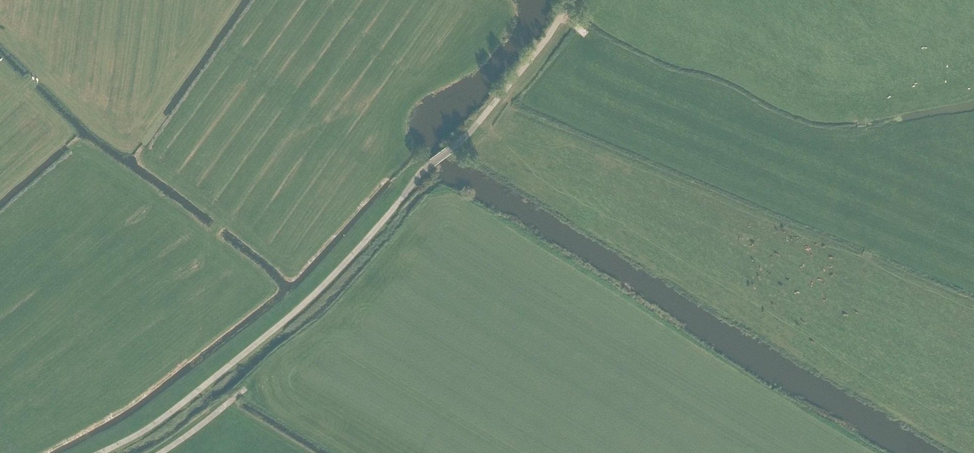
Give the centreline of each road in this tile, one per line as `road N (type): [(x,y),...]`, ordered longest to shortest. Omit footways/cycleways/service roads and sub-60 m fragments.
road 1 (unclassified): [(103,452),(162,419),(315,294),(418,176),(468,134),(573,0)]

